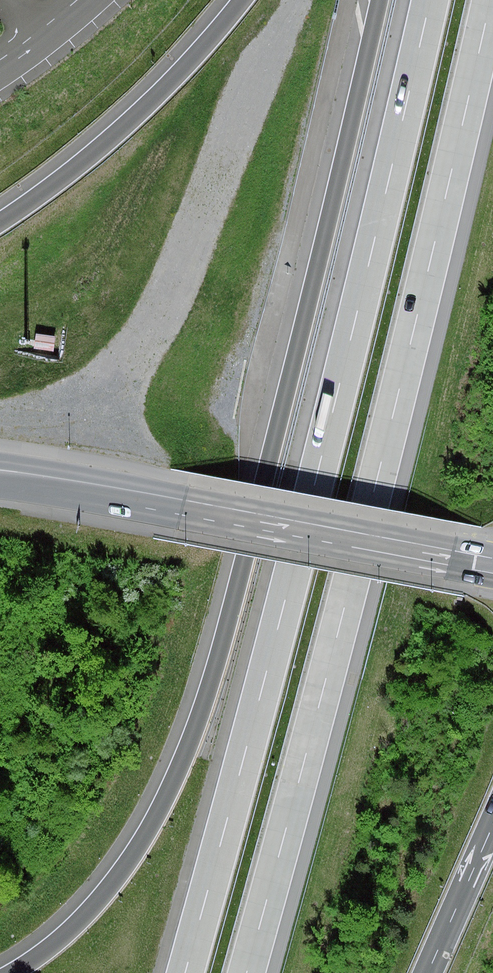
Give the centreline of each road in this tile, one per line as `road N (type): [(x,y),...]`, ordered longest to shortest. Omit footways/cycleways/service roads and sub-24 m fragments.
road 1 (motorway): [(380,0),(248,552),(198,718),(155,817),(106,891),(18,972)]
road 2 (motorway): [(431,0),(342,388),(185,972)]
road 3 (motorway): [(246,972),(490,0)]
road 4 (secondary): [(0,473),(492,564)]
road 5 (motorway): [(237,0),(179,74),(0,220)]
road 6 (motorway): [(424,972),(492,817)]

